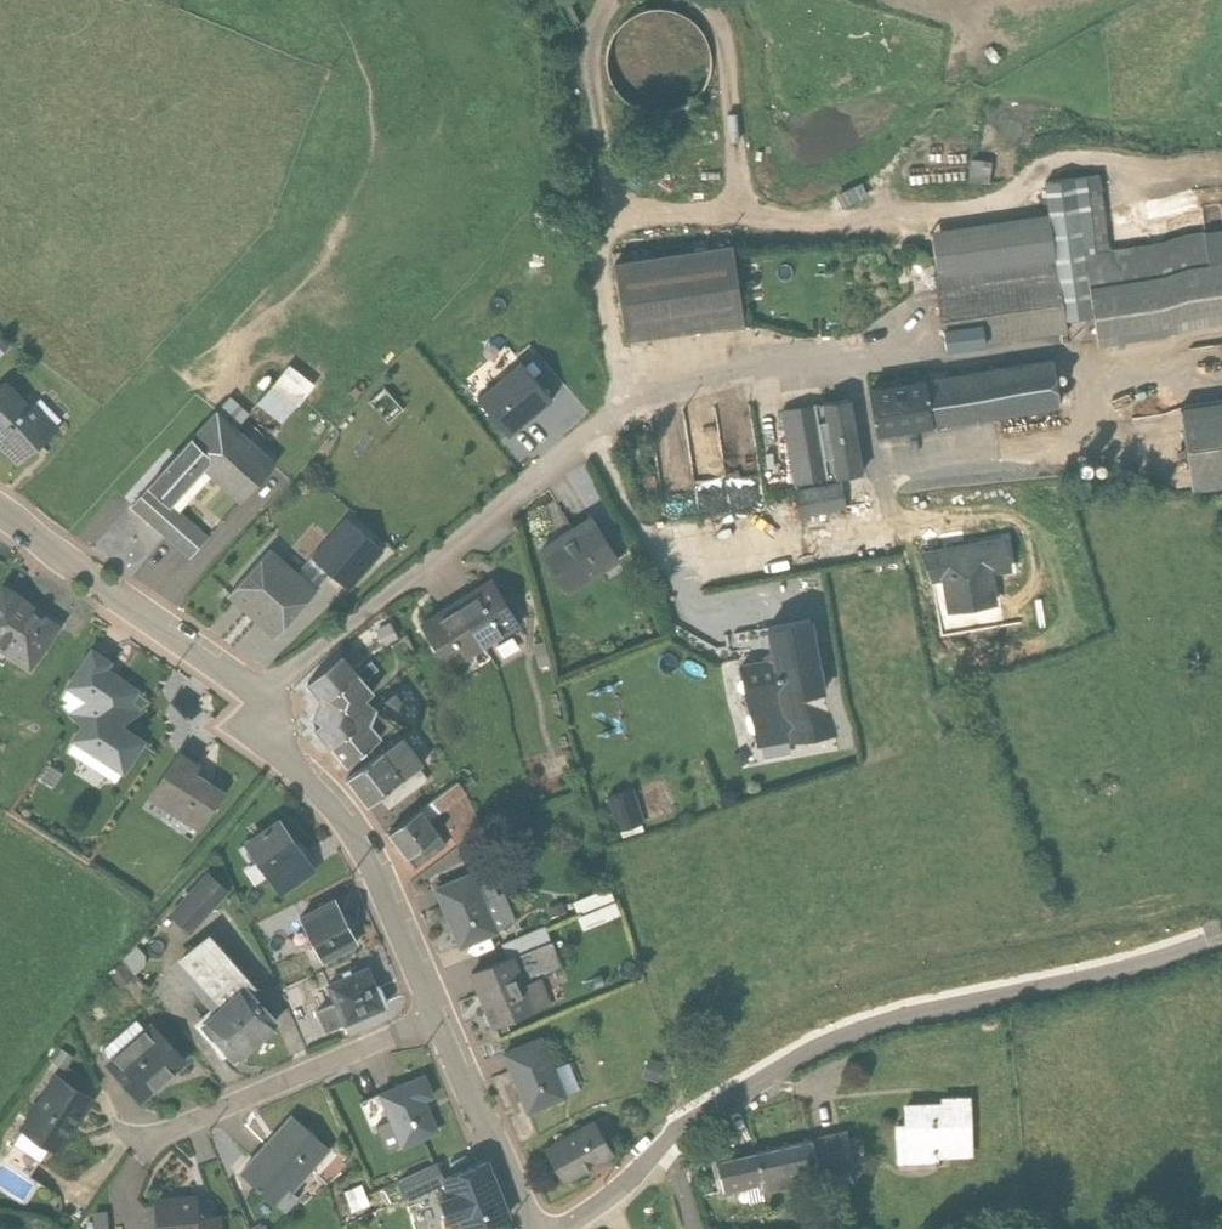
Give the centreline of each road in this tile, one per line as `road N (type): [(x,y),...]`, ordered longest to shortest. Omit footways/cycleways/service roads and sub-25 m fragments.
road 1 (residential): [(562,1228),(680,1138),(827,1047),(1169,959)]
road 2 (residential): [(272,743),(604,470)]
road 3 (track): [(1221,385),(1141,399),(1048,393),(868,414)]
road 4 (residential): [(0,564),(272,743)]
road 5 (residential): [(272,743),(366,857),(433,1018)]
road 6 (residential): [(433,1018),(150,1139)]
road 7 (residential): [(433,1018),(528,1228)]

